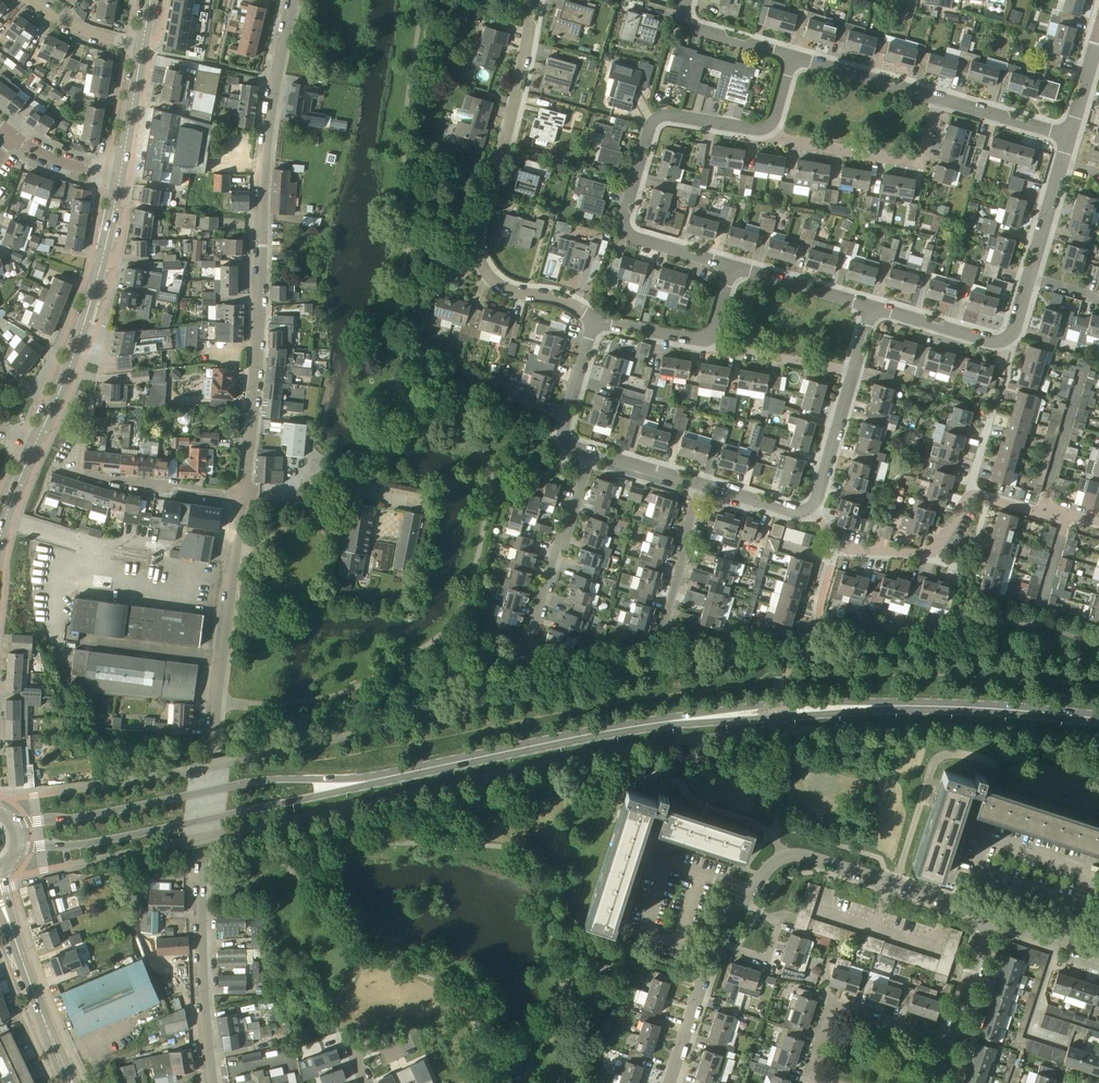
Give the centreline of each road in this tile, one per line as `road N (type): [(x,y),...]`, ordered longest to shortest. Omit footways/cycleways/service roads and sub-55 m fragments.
road 1 (residential): [(213,1082),(203,881),(244,500)]
road 2 (residential): [(244,500),(264,160),(293,0)]
road 3 (residential): [(598,325),(552,296),(503,290),(477,252),(478,217),(534,0)]
road 4 (secondary): [(15,851),(228,816),(370,780)]
road 5 (secondary): [(370,780),(253,781),(13,826)]
road 6 (residential): [(738,269),(632,237),(624,216),(657,119),(766,127)]
road 7 (secondary): [(370,780),(674,721)]
road 8 (residential): [(698,485),(656,640),(562,658),(528,654)]
road 9 (tertiary): [(36,444),(91,304),(121,175)]
road 10 (residential): [(669,1082),(707,966),(761,874),(784,856)]
road 11 (secondary): [(918,706),(780,706),(674,721)]
road 12 (secondary): [(674,721),(918,706)]
road 13 (residential): [(766,127),(781,142),(918,168),(938,100)]
road 14 (residential): [(968,491),(941,543),(922,553),(840,547),(809,511)]
road 15 (residential): [(528,654),(591,454)]
road 16 (secondary): [(1098,719),(918,706)]
road 17 (secondary): [(71,1082),(8,919)]
road 18 (residential): [(936,1082),(990,918)]
road 19 (residential): [(244,500),(77,473)]
road 20 (residential): [(705,340),(717,350),(853,374)]
road 21 (residential): [(938,100),(792,57)]
road 22 (residential): [(591,454),(568,443),(564,433),(598,325)]
road 23 (residential): [(853,374),(809,511)]
road 24 (residential): [(1041,512),(1080,375)]
road 25 (residential): [(873,308),(738,269)]
road 26 (residential): [(1070,136),(938,100)]
road 27 (residential): [(1003,340),(873,308)]
road 28 (tertiary): [(121,175),(143,45)]
road 29 (residential): [(792,57),(695,29),(687,0)]
road 30 (residential): [(143,45),(52,17),(26,0)]
road 31 (residential): [(1029,280),(1062,165)]

